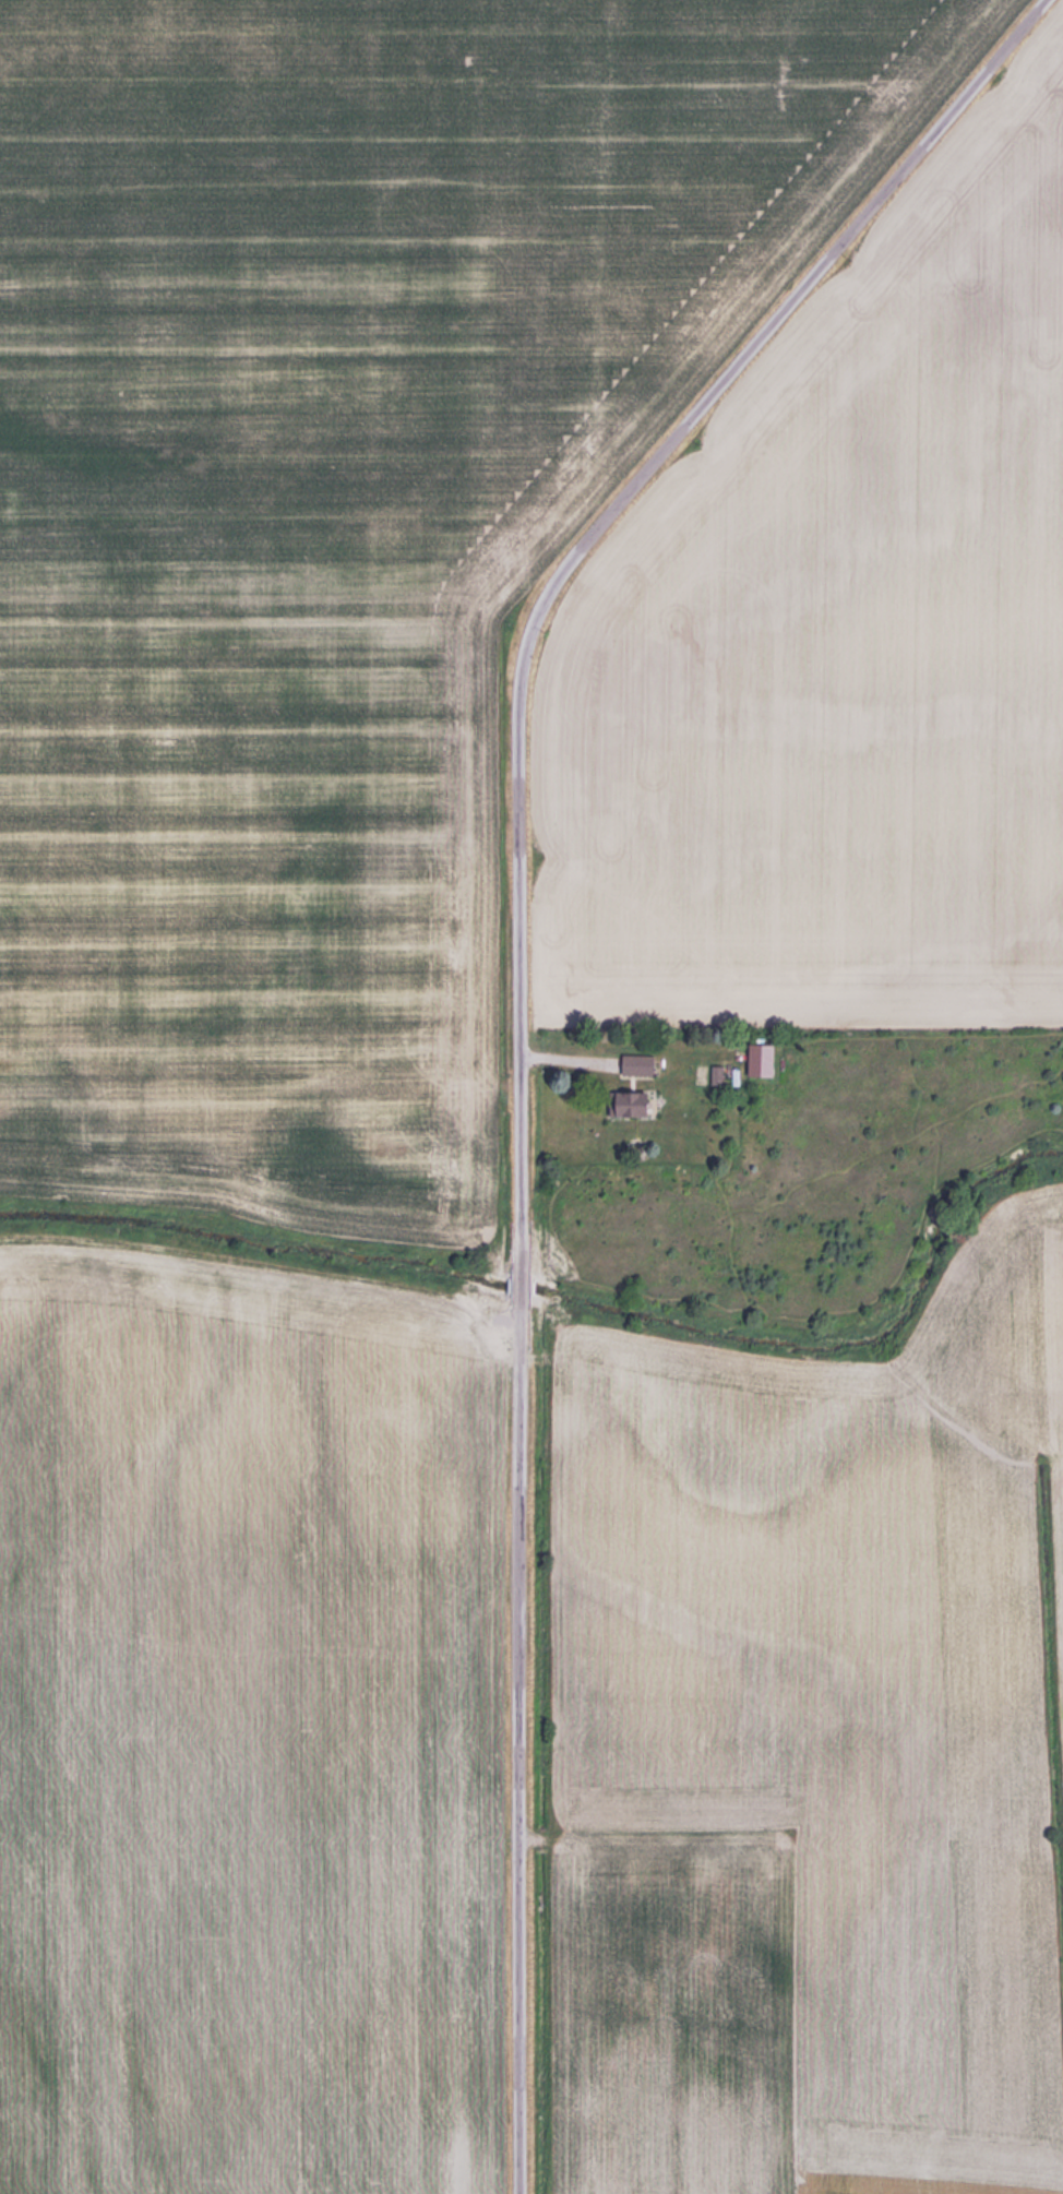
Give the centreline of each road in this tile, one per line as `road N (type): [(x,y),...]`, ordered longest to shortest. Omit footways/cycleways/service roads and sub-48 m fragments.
road 1 (residential): [(520,2193),(519,699),(527,649),(540,612),(588,541),(1047,0)]

